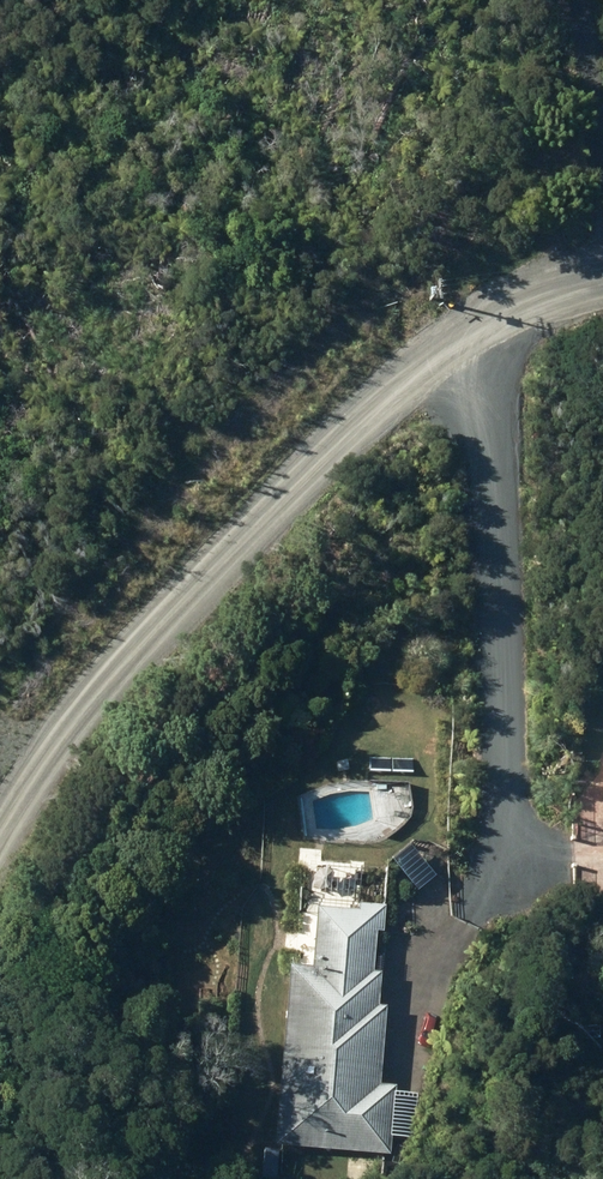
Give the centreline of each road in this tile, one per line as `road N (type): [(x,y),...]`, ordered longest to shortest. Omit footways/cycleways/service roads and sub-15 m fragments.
road 1 (residential): [(470,323),(385,388),(138,647),(66,731),(0,842)]
road 2 (residential): [(470,323),(489,453),(512,881)]
road 3 (residential): [(602,281),(470,323)]

